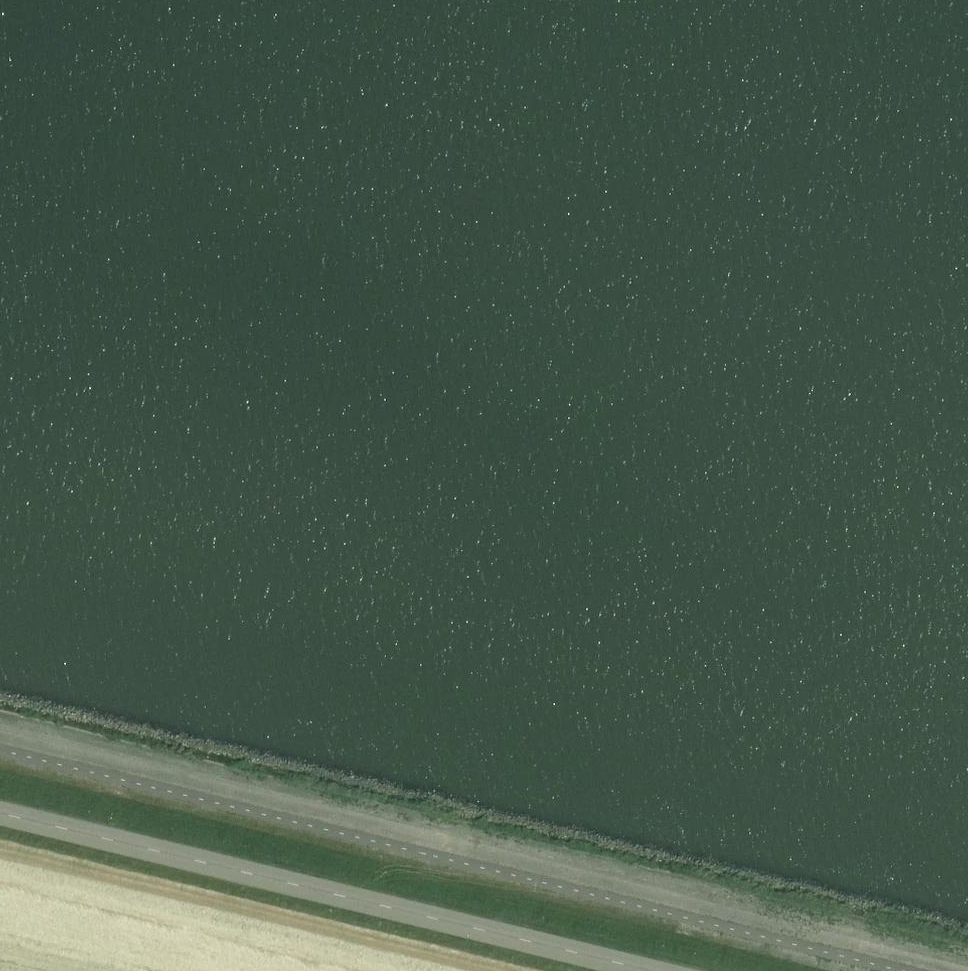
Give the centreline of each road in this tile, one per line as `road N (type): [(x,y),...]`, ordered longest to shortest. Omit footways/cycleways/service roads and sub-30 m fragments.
road 1 (tertiary): [(632,970),(0,816)]

